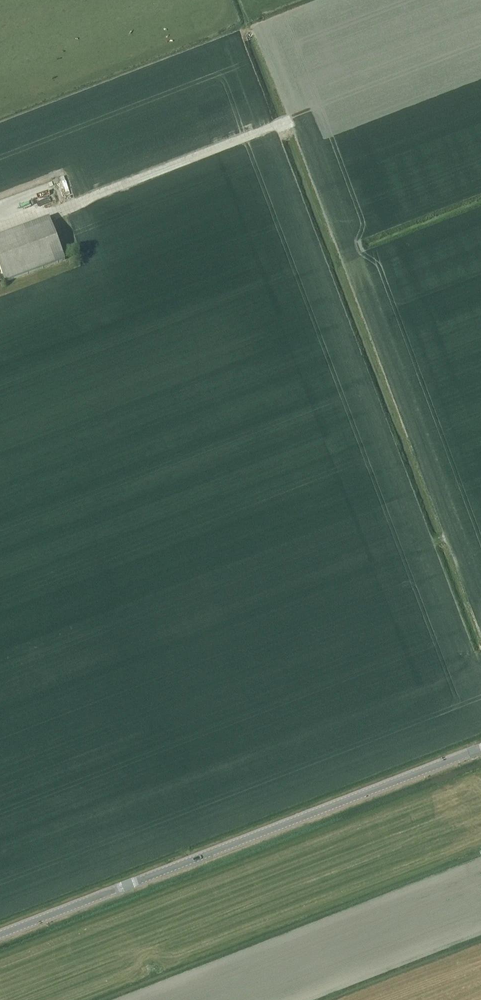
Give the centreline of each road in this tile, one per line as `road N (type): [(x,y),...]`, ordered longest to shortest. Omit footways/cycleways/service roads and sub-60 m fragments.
road 1 (track): [(480,620),(294,120),(67,208),(29,209)]
road 2 (tertiary): [(0,936),(480,750)]

